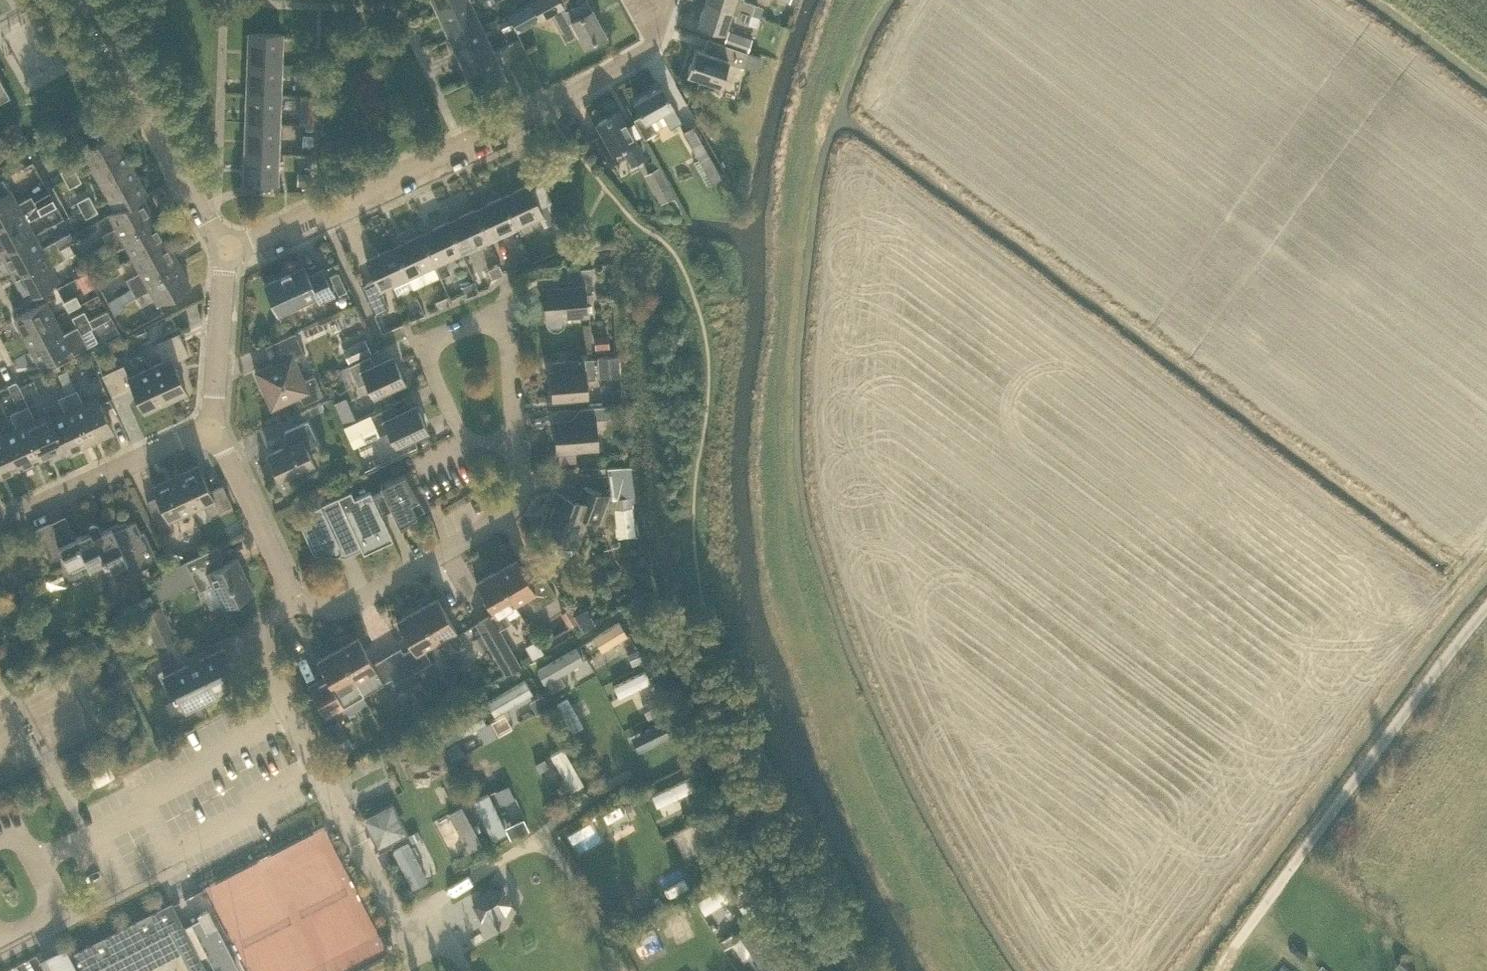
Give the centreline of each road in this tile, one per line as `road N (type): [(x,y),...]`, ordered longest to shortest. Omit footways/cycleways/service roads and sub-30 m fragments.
road 1 (residential): [(227,258),(641,57),(659,37)]
road 2 (residential): [(518,446),(522,487),(504,515),(341,608),(296,602)]
road 3 (residential): [(293,712),(211,754),(120,820),(33,861)]
road 4 (residential): [(227,258),(86,0)]
road 5 (residential): [(0,520),(212,429)]
road 6 (residential): [(518,446),(498,317),(490,313),(419,340)]
road 7 (residential): [(296,602),(212,429)]
road 8 (residential): [(212,429),(227,258)]
road 9 (residential): [(419,340),(461,433),(518,446)]
road 10 (unclassified): [(358,840),(293,712)]
road 11 (unclassified): [(293,712),(260,636),(296,602)]

